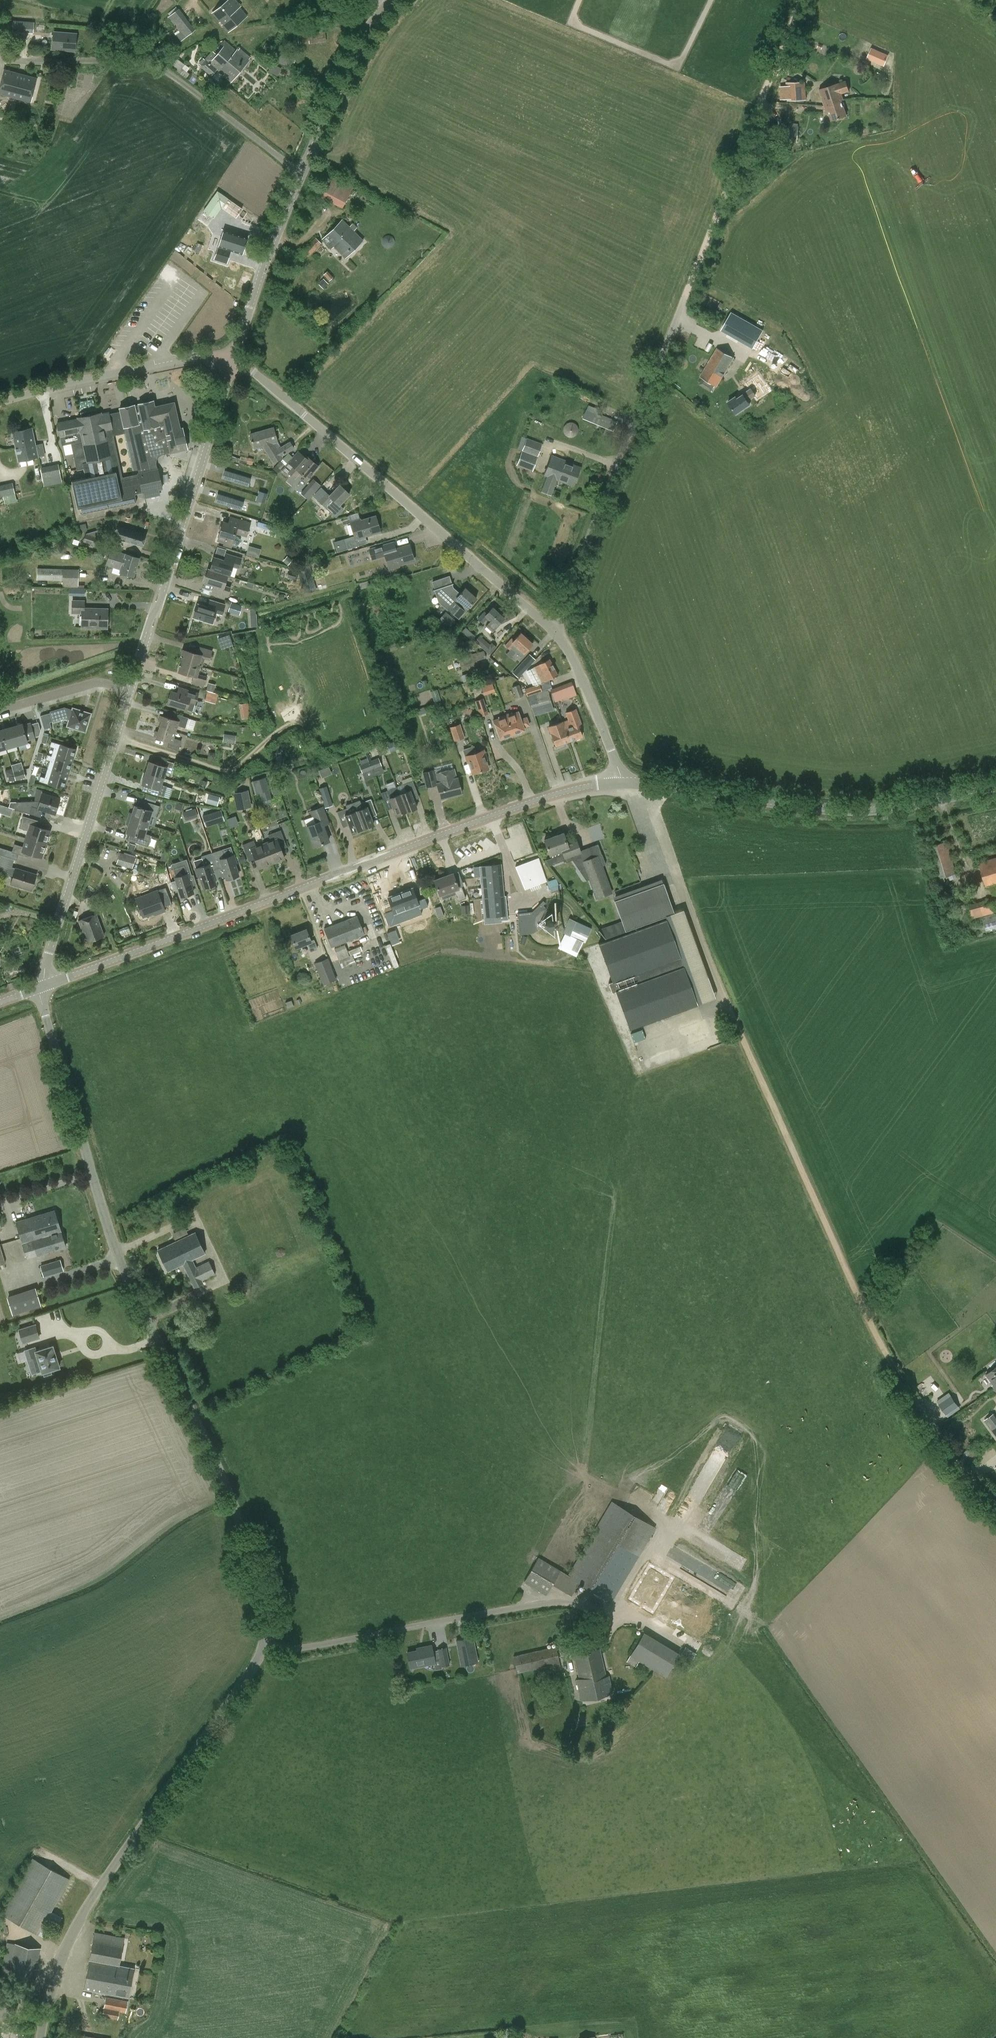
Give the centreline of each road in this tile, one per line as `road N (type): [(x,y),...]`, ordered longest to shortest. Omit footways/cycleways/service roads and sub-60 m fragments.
road 1 (unclassified): [(263,1649),(265,1618),(237,1516),(119,1261),(39,989)]
road 2 (tertiary): [(39,989),(558,793),(621,784)]
road 3 (track): [(995,1499),(887,1351),(729,1010)]
road 4 (unclassified): [(40,2037),(58,1959),(92,1900),(263,1649)]
road 5 (unclassified): [(558,633),(232,358)]
road 6 (unclassified): [(558,633),(689,293)]
road 7 (tertiary): [(131,690),(232,358)]
road 8 (track): [(689,293),(805,0)]
road 9 (tertiary): [(39,989),(131,690)]
road 10 (tertiary): [(995,788),(887,811),(696,791)]
road 11 (unclassified): [(263,1649),(537,1605)]
road 12 (residential): [(69,61),(162,69),(302,172)]
road 13 (unclassified): [(729,1010),(646,785)]
road 14 (unclassified): [(0,403),(205,354),(232,358)]
road 15 (tertiary): [(232,358),(302,172)]
road 16 (tertiary): [(302,172),(358,49),(390,2)]
road 17 (unclassified): [(621,784),(610,742),(558,633)]
road 18 (residential): [(131,690),(97,681),(0,710)]

